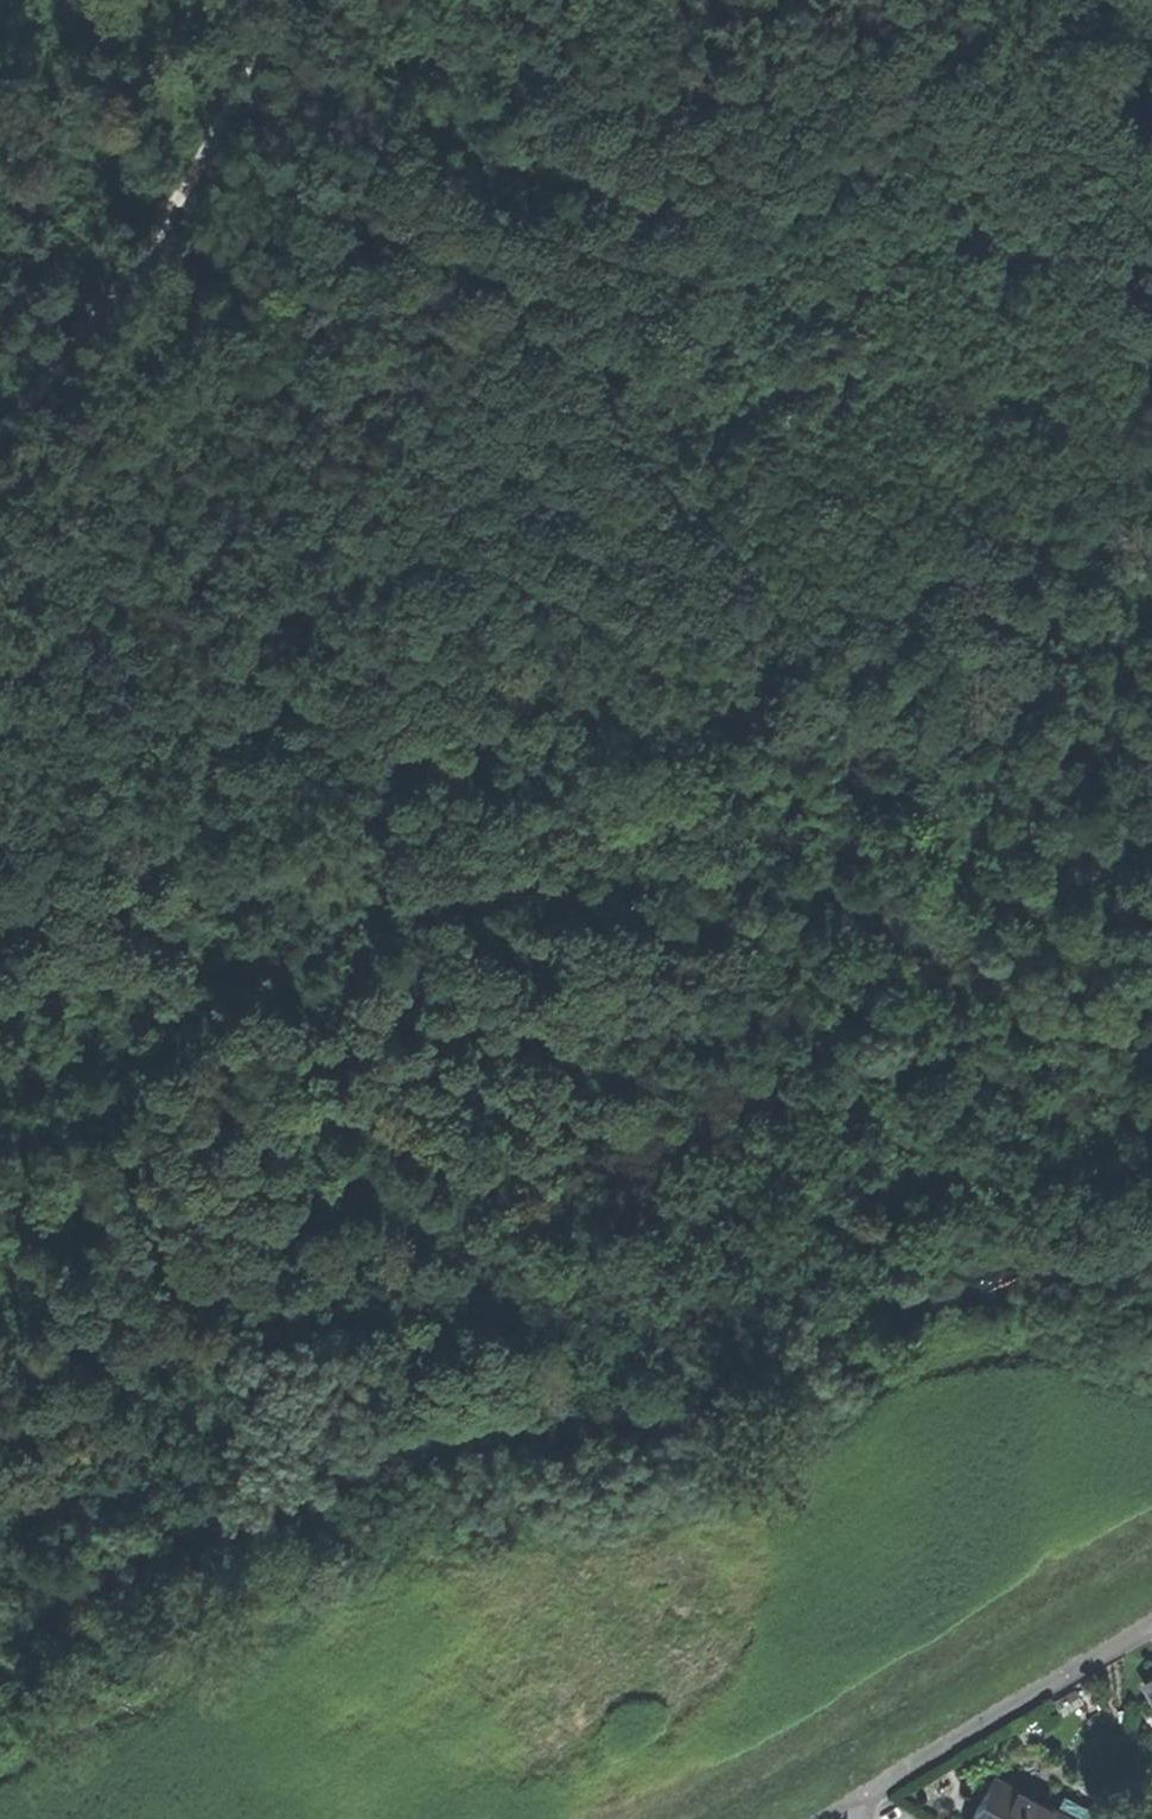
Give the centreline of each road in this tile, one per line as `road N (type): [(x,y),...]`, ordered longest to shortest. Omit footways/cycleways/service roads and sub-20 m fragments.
road 1 (track): [(0,459),(246,120),(312,0)]
road 2 (residential): [(1151,1621),(854,1804)]

